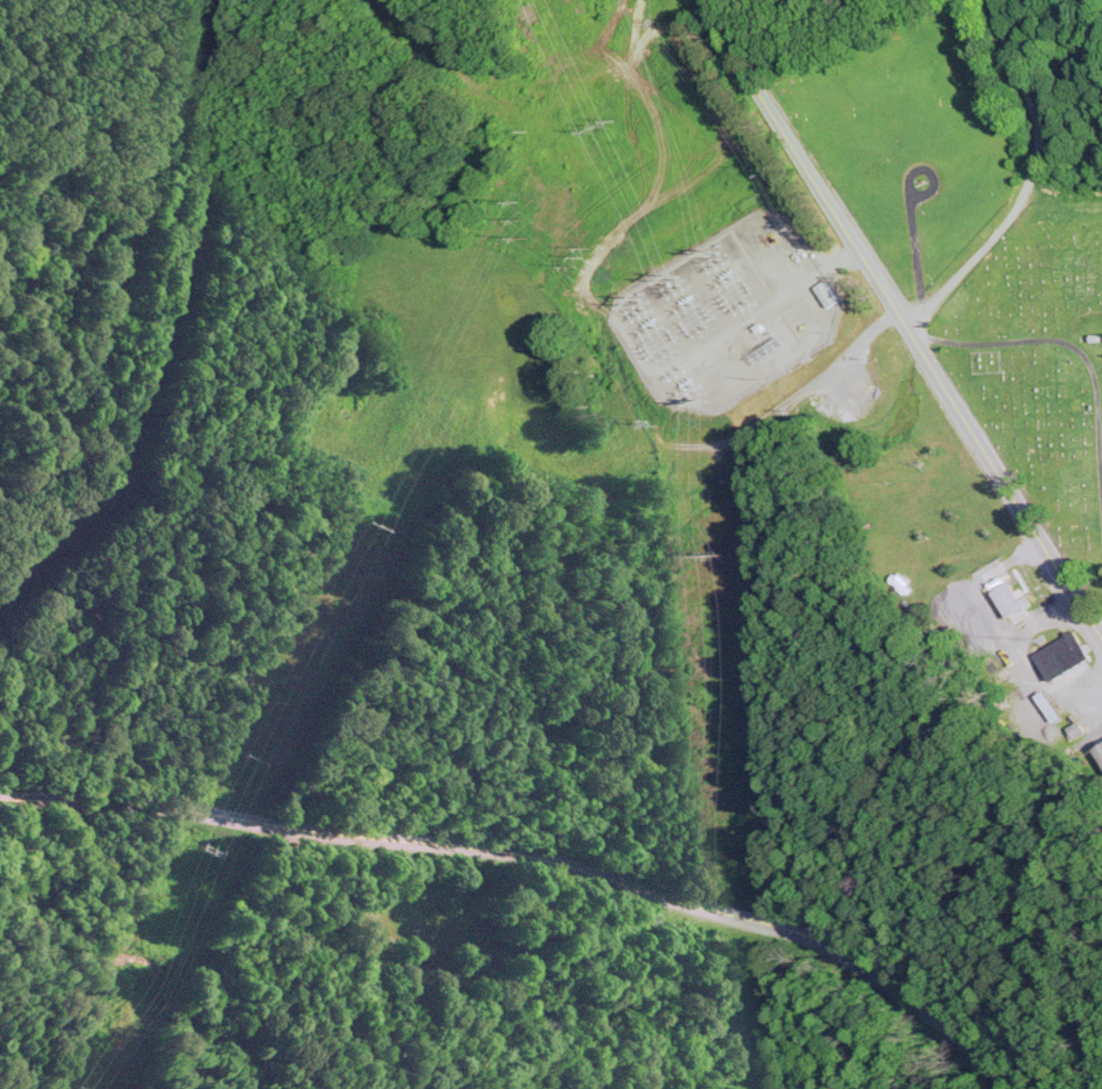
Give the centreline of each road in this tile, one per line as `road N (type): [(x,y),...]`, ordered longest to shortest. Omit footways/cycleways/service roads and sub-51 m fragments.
road 1 (tertiary): [(1024,1088),(882,970),(812,933),(668,898),(591,869),(517,851),(175,804),(0,798)]
road 2 (tertiary): [(1101,632),(791,143),(710,0)]
road 3 (track): [(903,323),(991,236),(1035,169),(1037,130),(996,0)]

